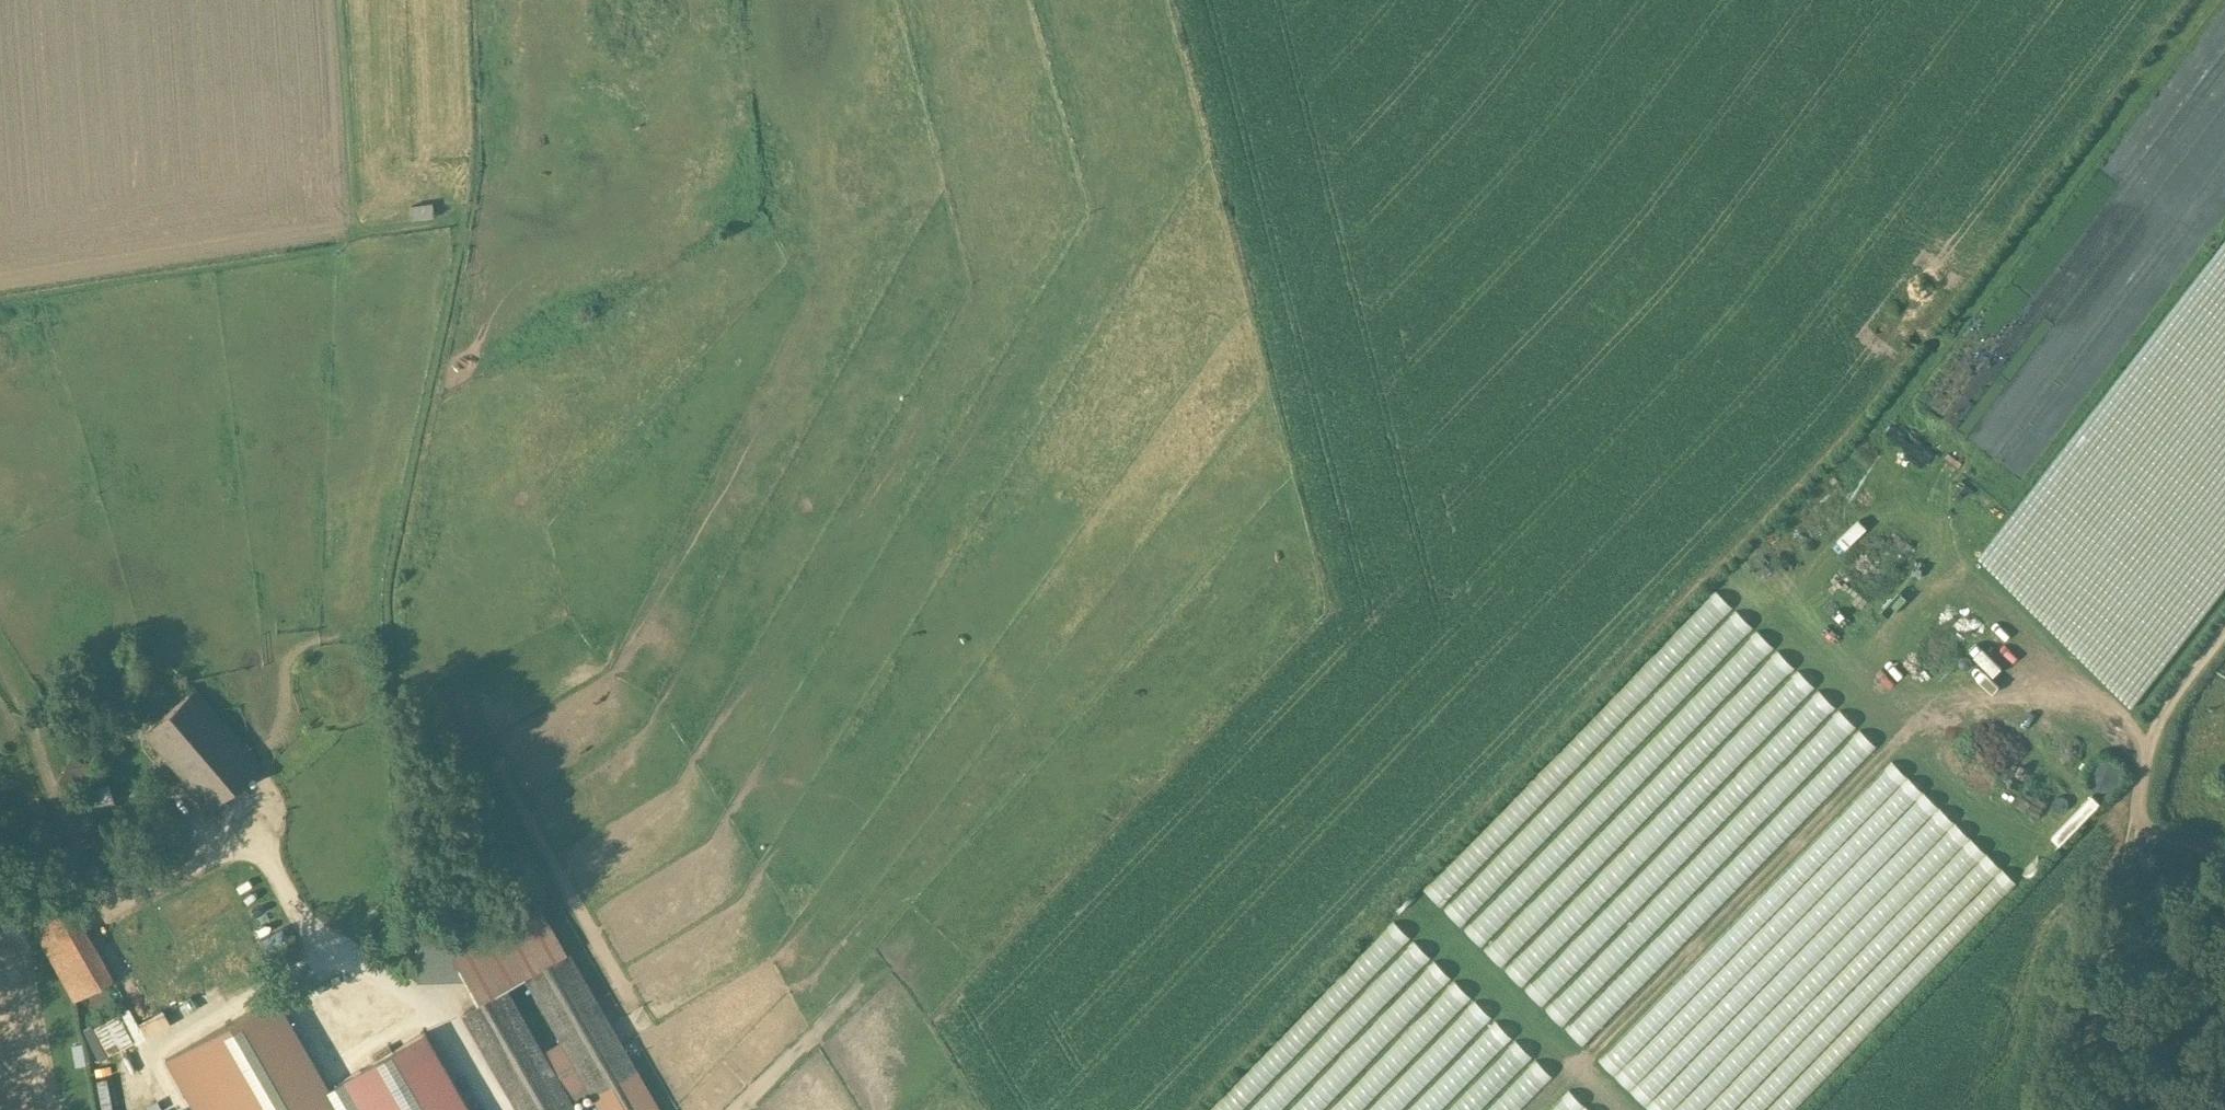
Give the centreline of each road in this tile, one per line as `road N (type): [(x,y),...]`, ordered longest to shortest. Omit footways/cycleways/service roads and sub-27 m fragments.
road 1 (track): [(2224,637),(2158,724),(2072,1109)]

